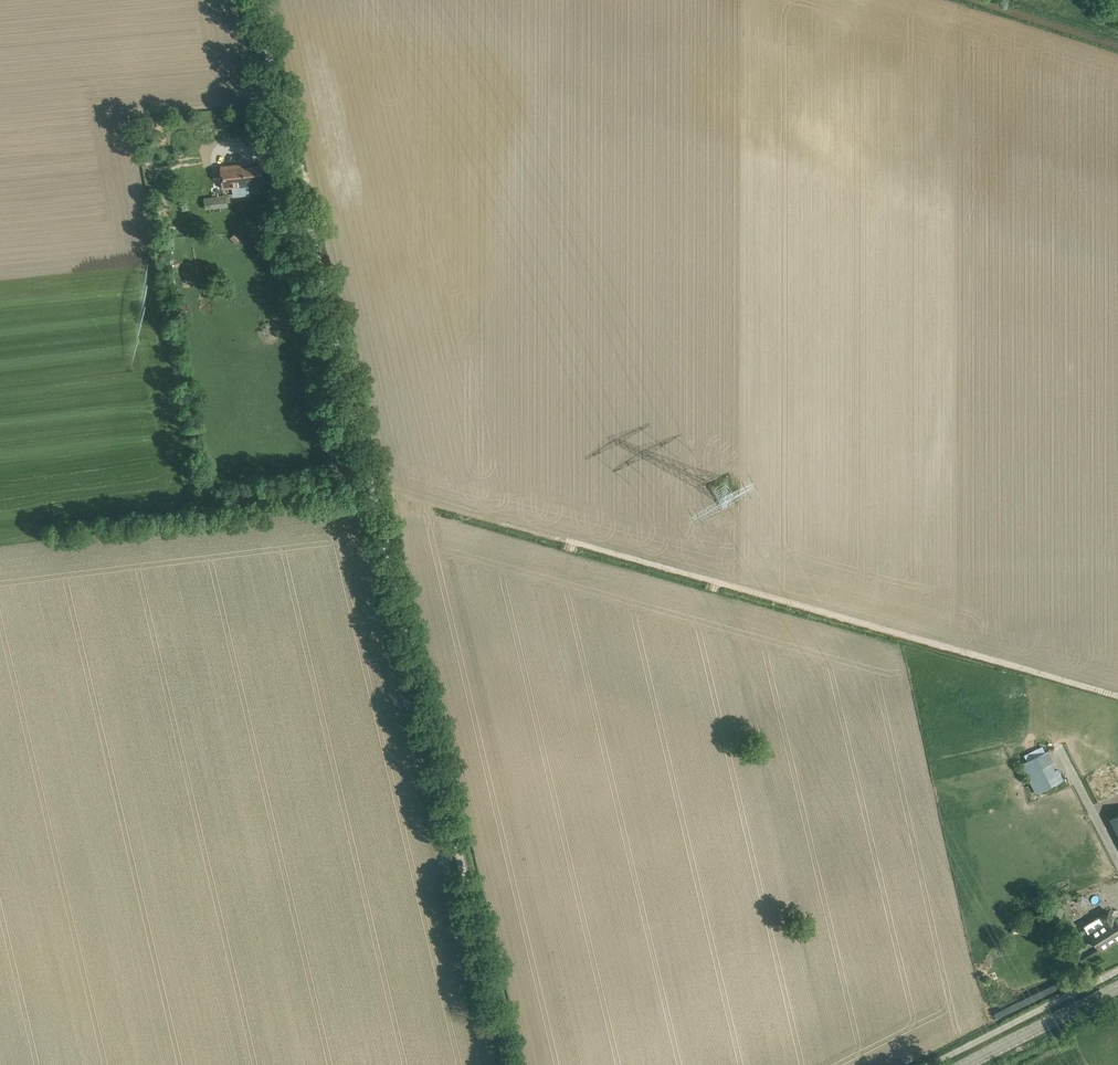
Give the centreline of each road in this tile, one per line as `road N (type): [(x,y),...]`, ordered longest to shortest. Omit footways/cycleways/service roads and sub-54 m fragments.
road 1 (track): [(514,1064),(263,0)]
road 2 (tertiary): [(968,1064),(1117,989)]

